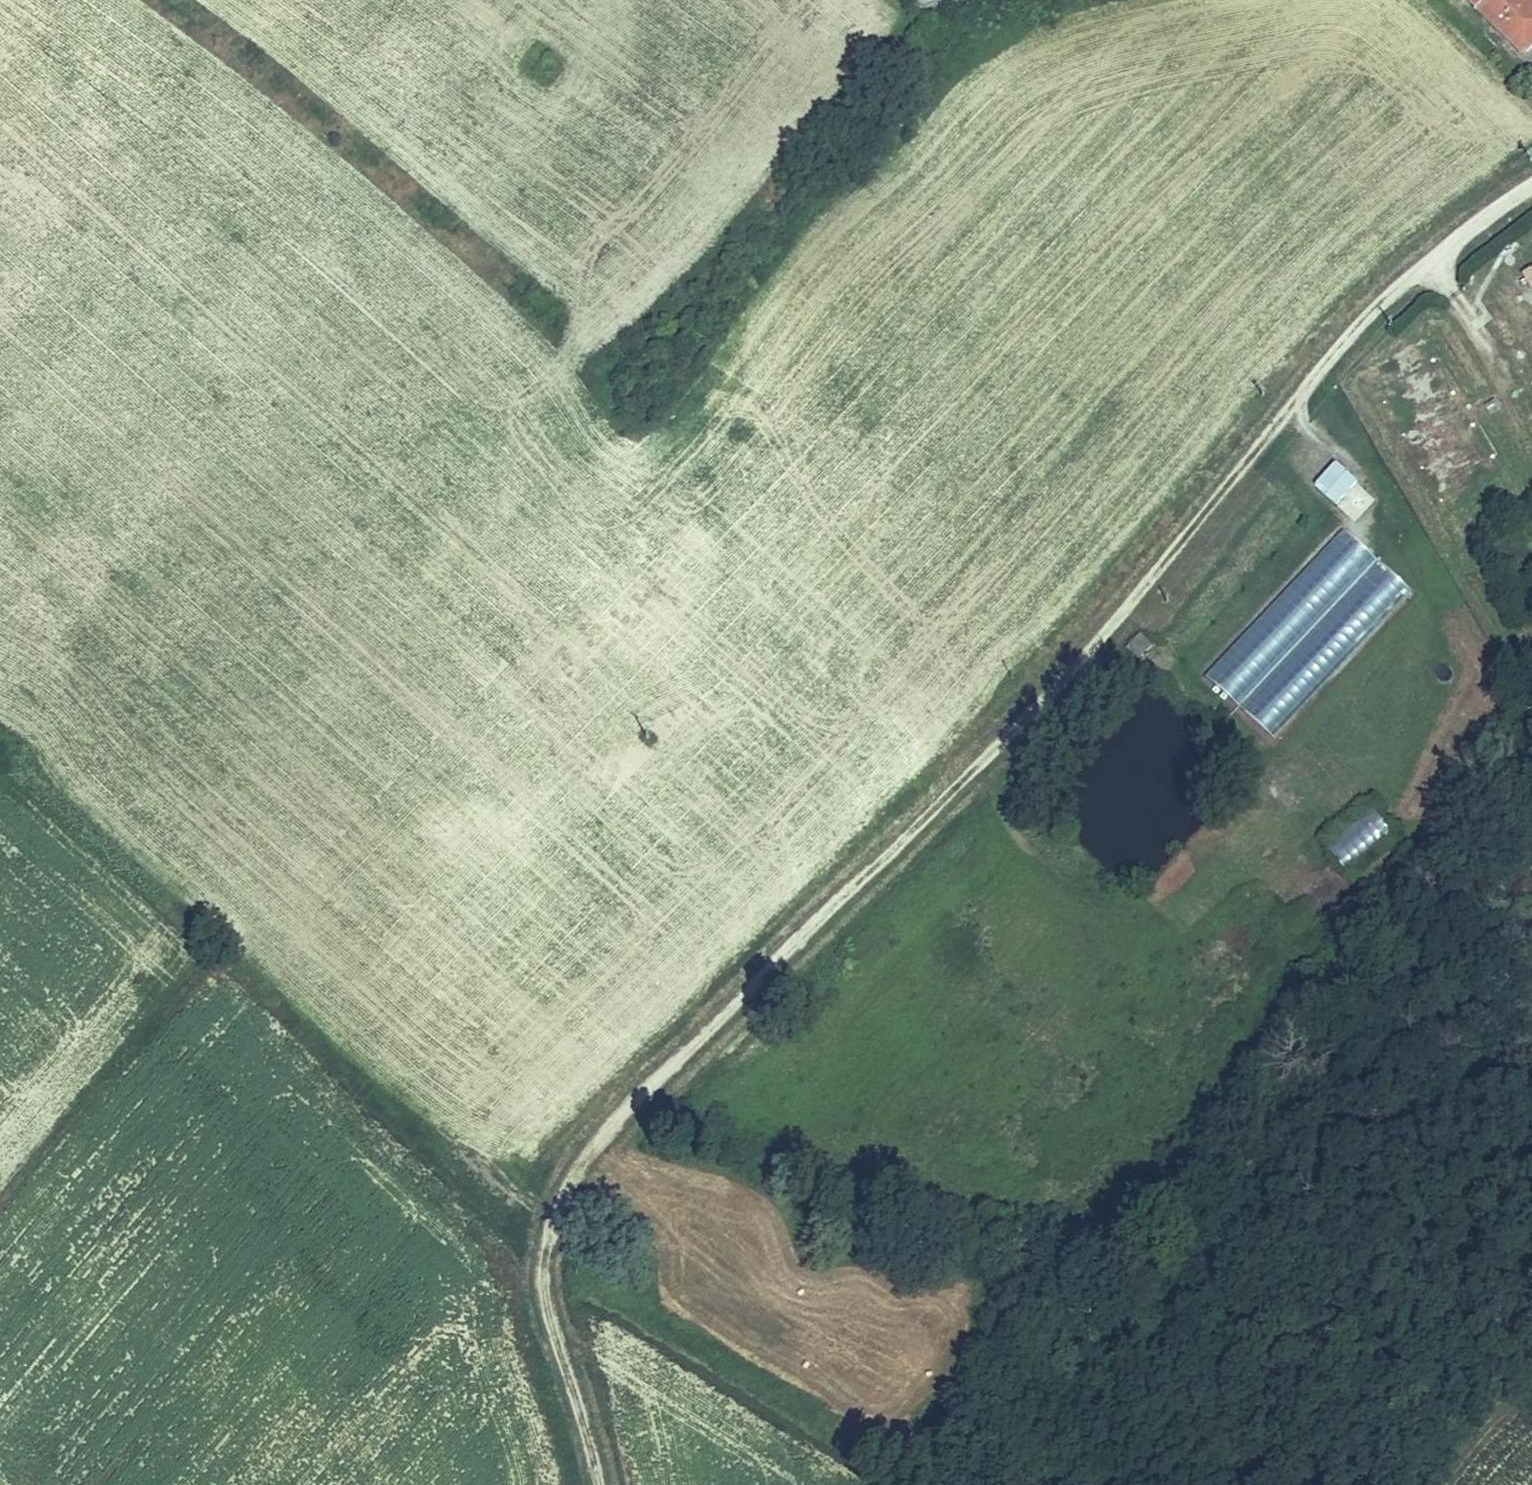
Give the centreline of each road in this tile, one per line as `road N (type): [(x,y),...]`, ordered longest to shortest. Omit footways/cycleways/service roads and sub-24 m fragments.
road 1 (track): [(1531,184),(1403,277),(1048,699),(619,1115),(579,1165),(544,1253),(545,1292),(600,1484)]

